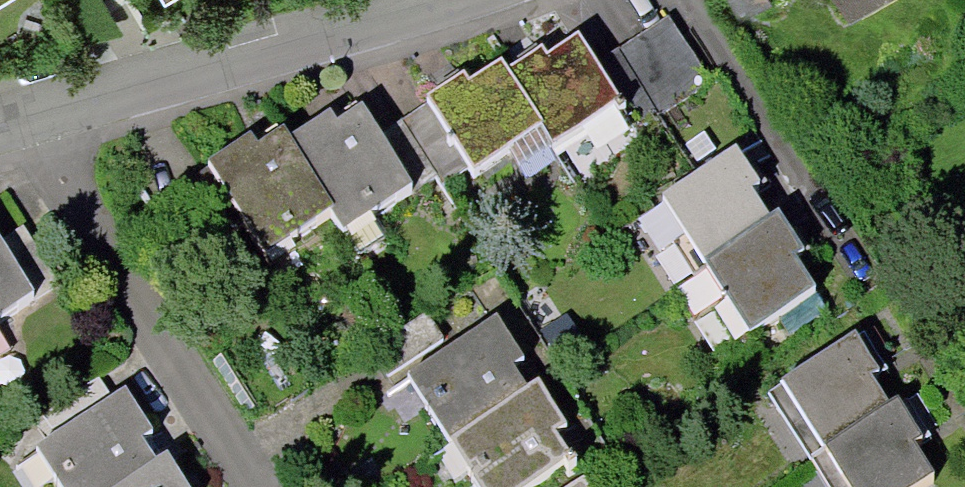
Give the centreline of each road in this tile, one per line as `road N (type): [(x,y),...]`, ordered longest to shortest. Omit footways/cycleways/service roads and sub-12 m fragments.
road 1 (residential): [(479,0),(22,128)]
road 2 (residential): [(255,486),(22,128)]

